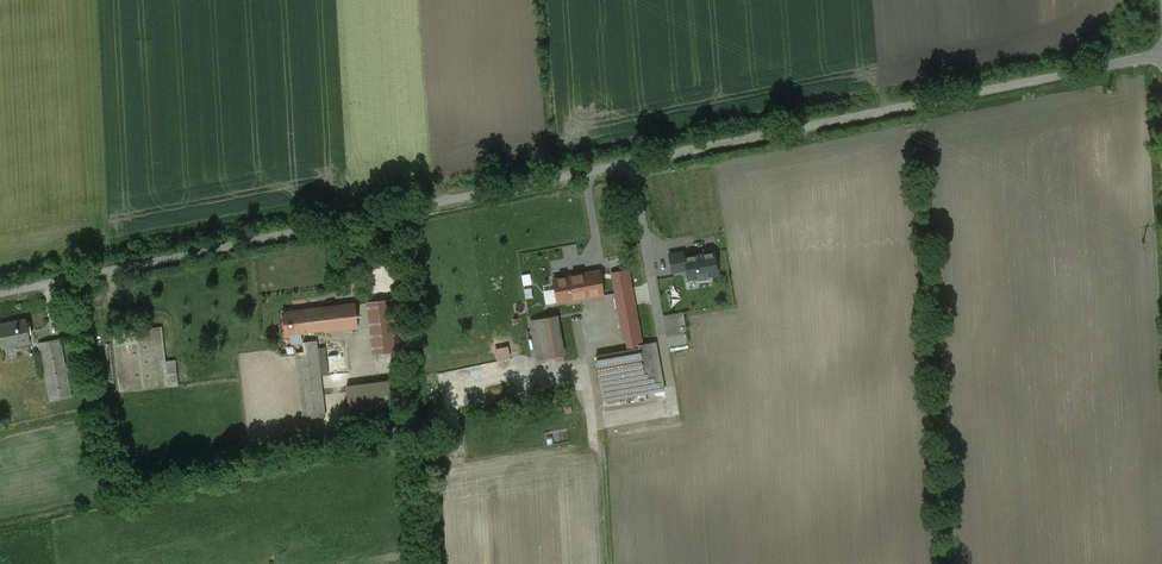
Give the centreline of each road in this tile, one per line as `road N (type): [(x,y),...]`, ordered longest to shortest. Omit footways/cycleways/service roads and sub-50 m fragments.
road 1 (unclassified): [(0,294),(1161,56)]

